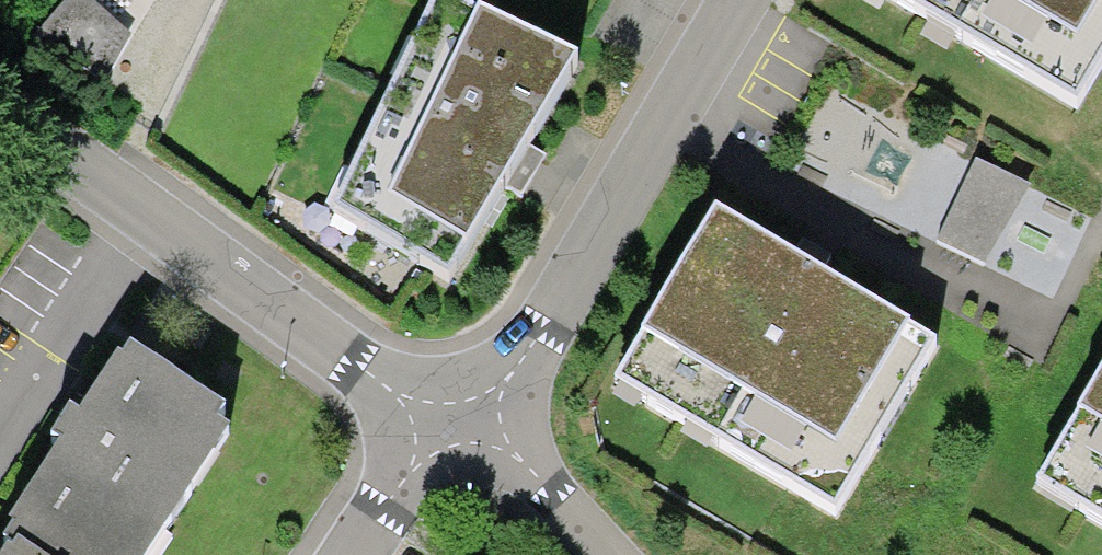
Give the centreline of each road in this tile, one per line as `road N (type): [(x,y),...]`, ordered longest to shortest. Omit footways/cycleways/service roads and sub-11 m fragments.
road 1 (residential): [(0,116),(462,424)]
road 2 (residential): [(462,424),(512,369),(744,0)]
road 3 (residential): [(462,424),(519,460),(609,554)]
road 4 (residential): [(353,554),(396,489),(462,424)]

